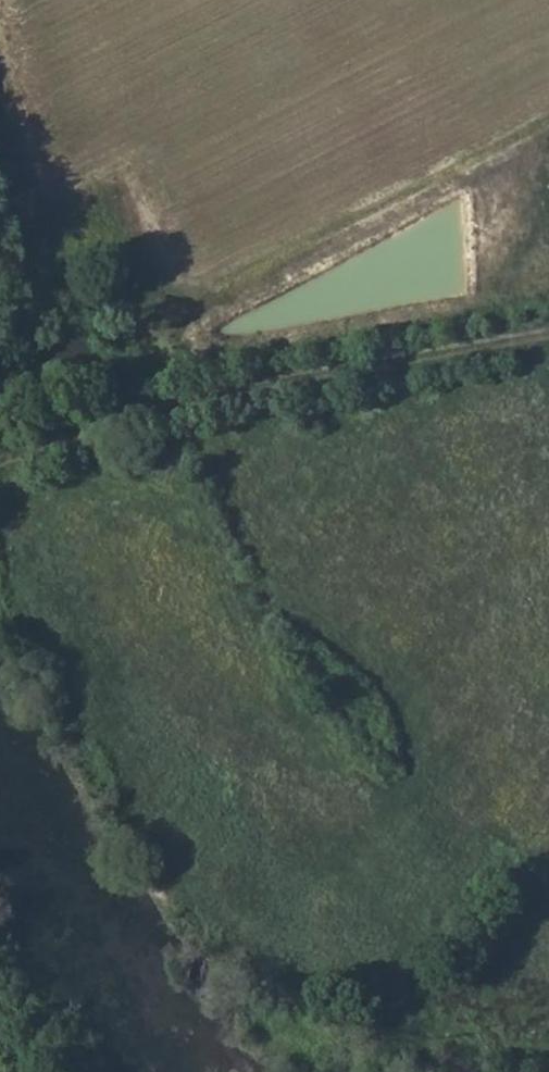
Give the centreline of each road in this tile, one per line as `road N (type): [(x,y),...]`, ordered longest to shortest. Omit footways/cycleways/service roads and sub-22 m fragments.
road 1 (track): [(548,332),(142,411),(0,461)]

